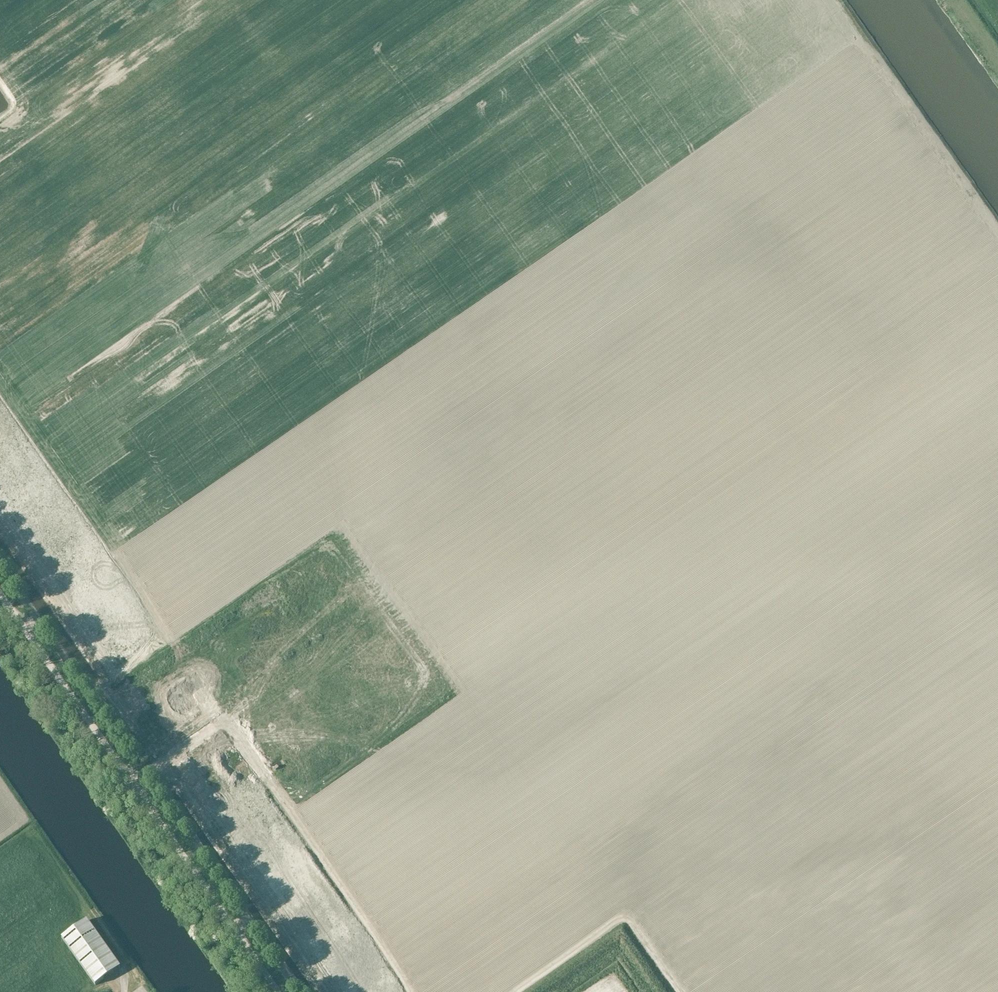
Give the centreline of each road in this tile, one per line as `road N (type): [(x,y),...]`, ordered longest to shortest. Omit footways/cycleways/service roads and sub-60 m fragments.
road 1 (unclassified): [(277,991),(0,596)]

